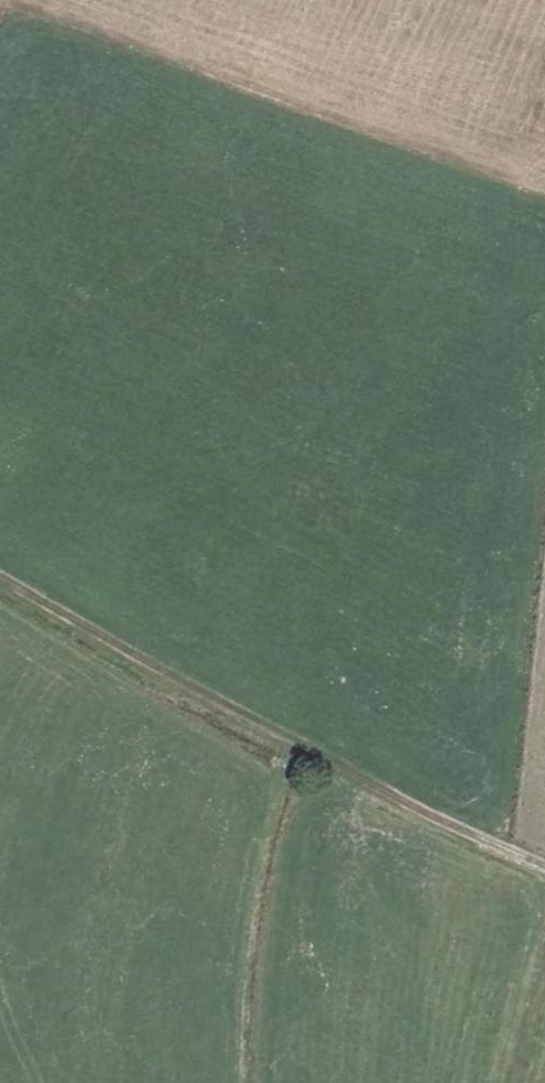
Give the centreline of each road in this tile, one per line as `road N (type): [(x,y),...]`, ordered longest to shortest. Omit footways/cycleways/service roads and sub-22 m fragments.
road 1 (track): [(544,873),(286,749),(0,590)]

